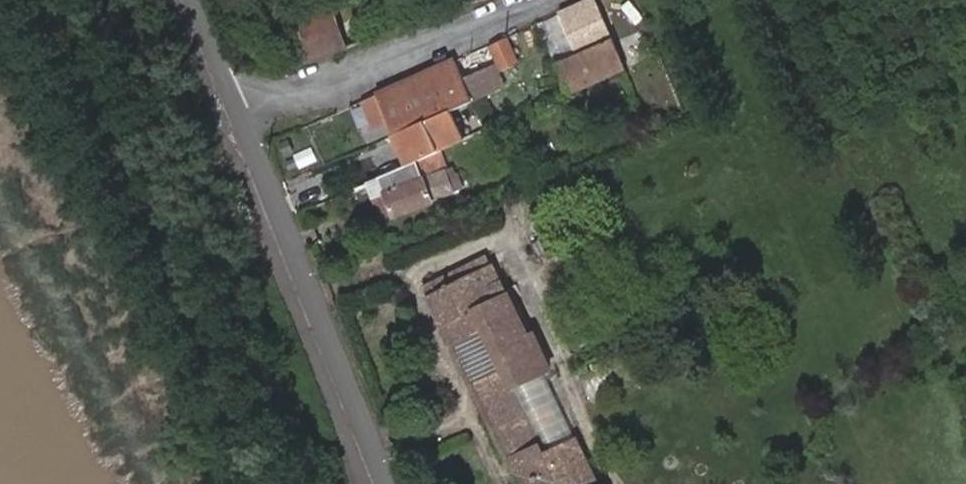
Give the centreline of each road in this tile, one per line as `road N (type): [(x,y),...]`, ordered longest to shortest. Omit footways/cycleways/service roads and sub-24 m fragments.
road 1 (tertiary): [(379,483),(241,120)]
road 2 (unclassified): [(241,120),(555,0)]
road 3 (tertiary): [(241,120),(192,0)]

